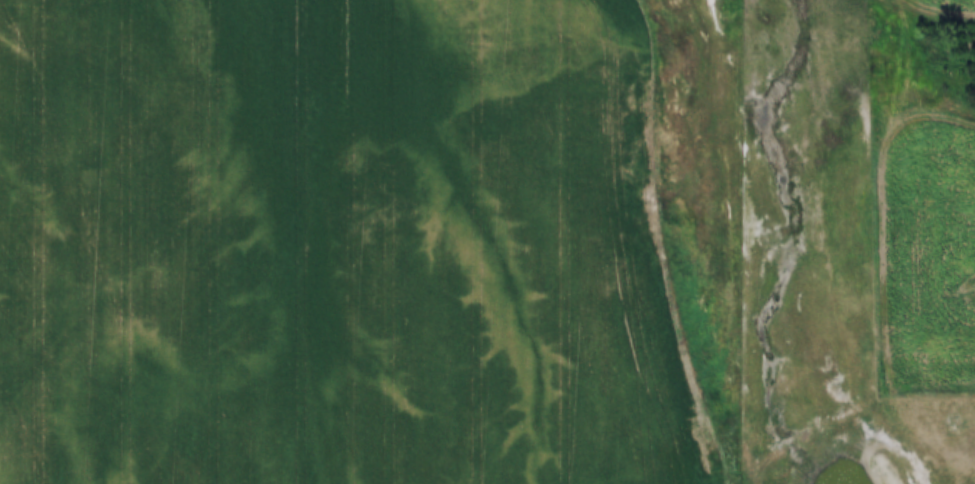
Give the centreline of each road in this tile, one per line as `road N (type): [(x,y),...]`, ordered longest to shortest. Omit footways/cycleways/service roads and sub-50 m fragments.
road 1 (track): [(974,398),(898,395),(898,56),(889,0)]

